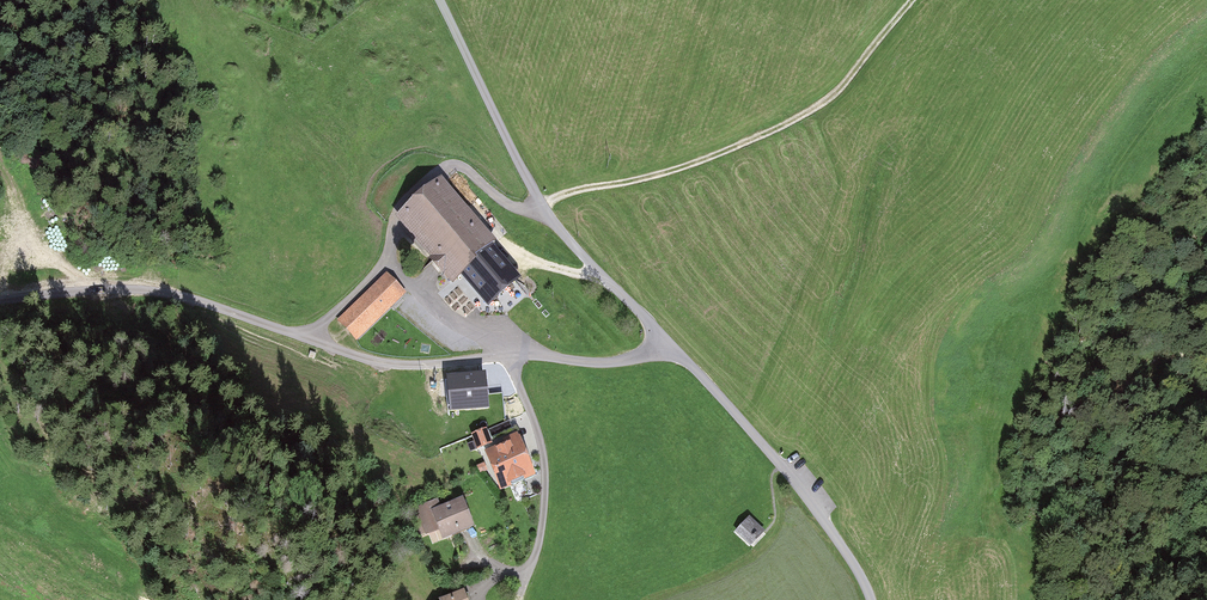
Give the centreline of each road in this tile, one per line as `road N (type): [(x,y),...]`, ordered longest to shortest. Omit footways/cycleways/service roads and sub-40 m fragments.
road 1 (unclassified): [(439,0),(539,207),(782,465),(871,599)]
road 2 (track): [(0,300),(139,289),(386,363),(511,356)]
road 3 (track): [(539,207),(672,171),(810,111),(841,86),(912,0)]

